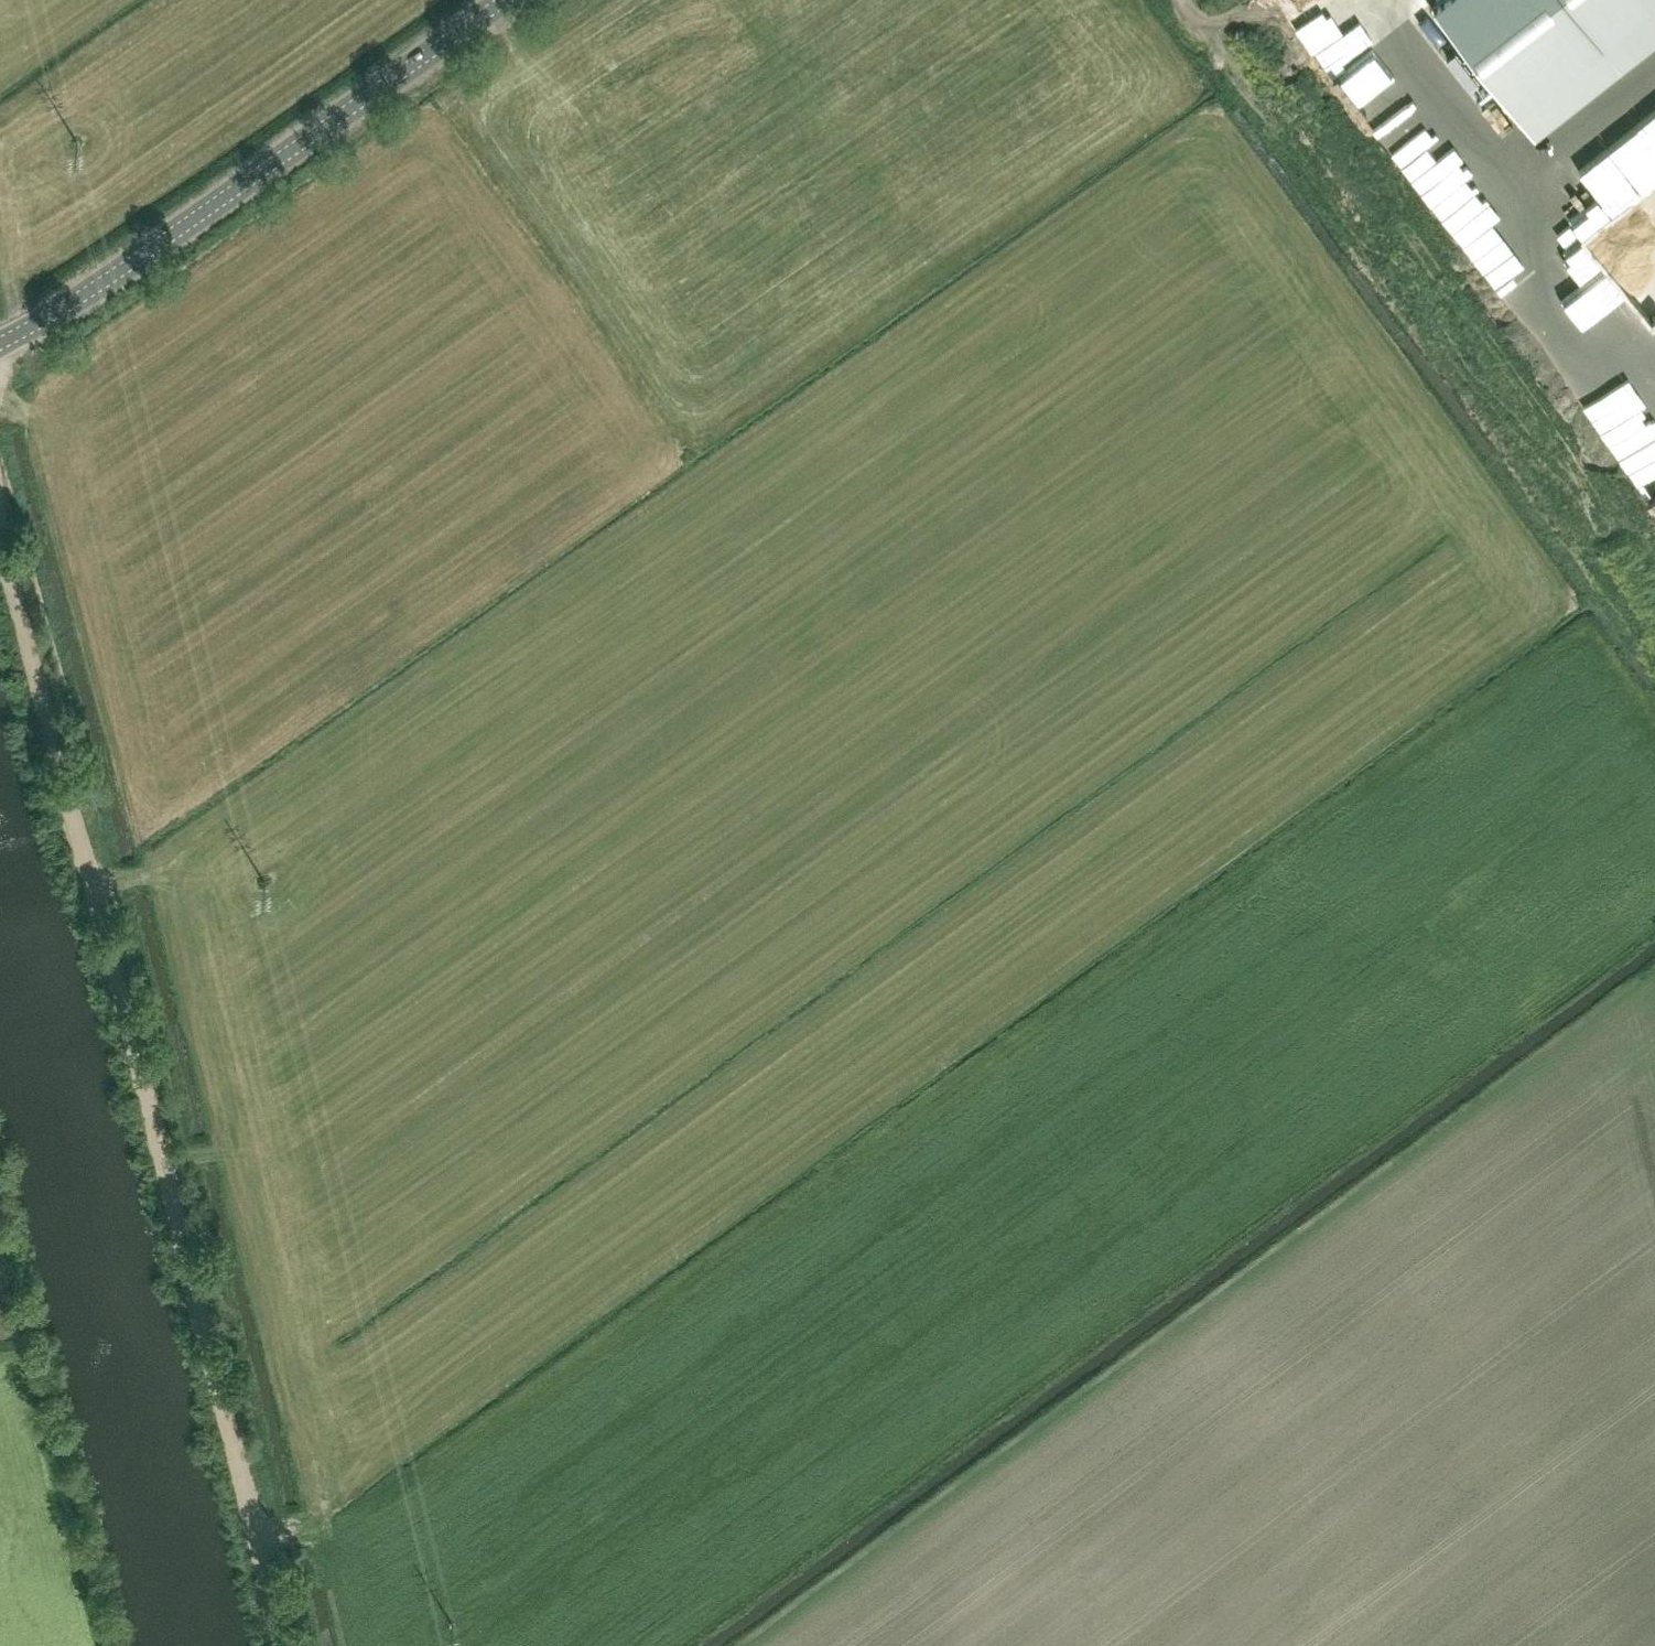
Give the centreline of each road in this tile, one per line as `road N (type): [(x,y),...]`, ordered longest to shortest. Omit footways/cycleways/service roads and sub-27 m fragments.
road 1 (track): [(0,533),(282,1645)]
road 2 (tertiary): [(0,344),(132,262),(504,0)]

